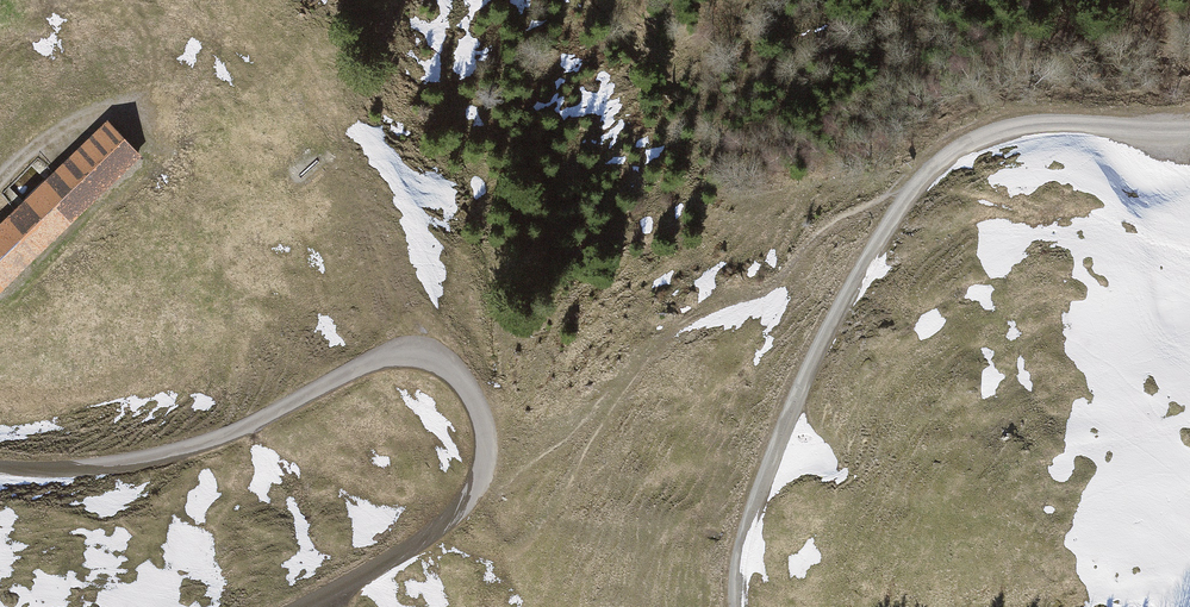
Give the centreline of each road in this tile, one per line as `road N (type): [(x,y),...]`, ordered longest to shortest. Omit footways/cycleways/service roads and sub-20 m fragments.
road 1 (track): [(0,469),(74,470),(166,456),(240,430),(369,364),(420,355)]
road 2 (track): [(884,231),(824,341),(753,507),(741,606)]
road 3 (track): [(1189,133),(1057,124),(1003,131),(951,154),(906,199)]
road 4 (track): [(420,355),(459,376),(487,428),(484,476),(441,529)]
road 5 (track): [(441,529),(303,606)]

